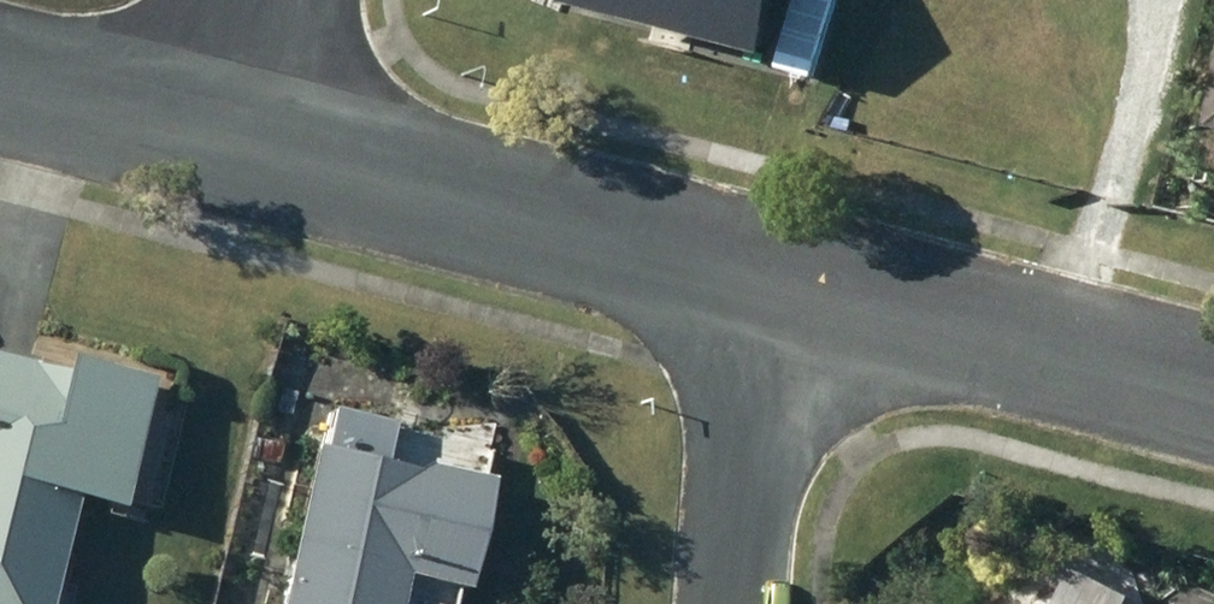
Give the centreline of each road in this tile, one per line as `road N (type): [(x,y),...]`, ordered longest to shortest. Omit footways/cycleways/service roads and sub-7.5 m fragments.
road 1 (residential): [(235,147),(764,276)]
road 2 (residential): [(764,276),(1213,392)]
road 3 (residential): [(764,276),(736,603)]
road 4 (residential): [(0,83),(235,147)]
road 5 (residential): [(235,147),(272,0)]

